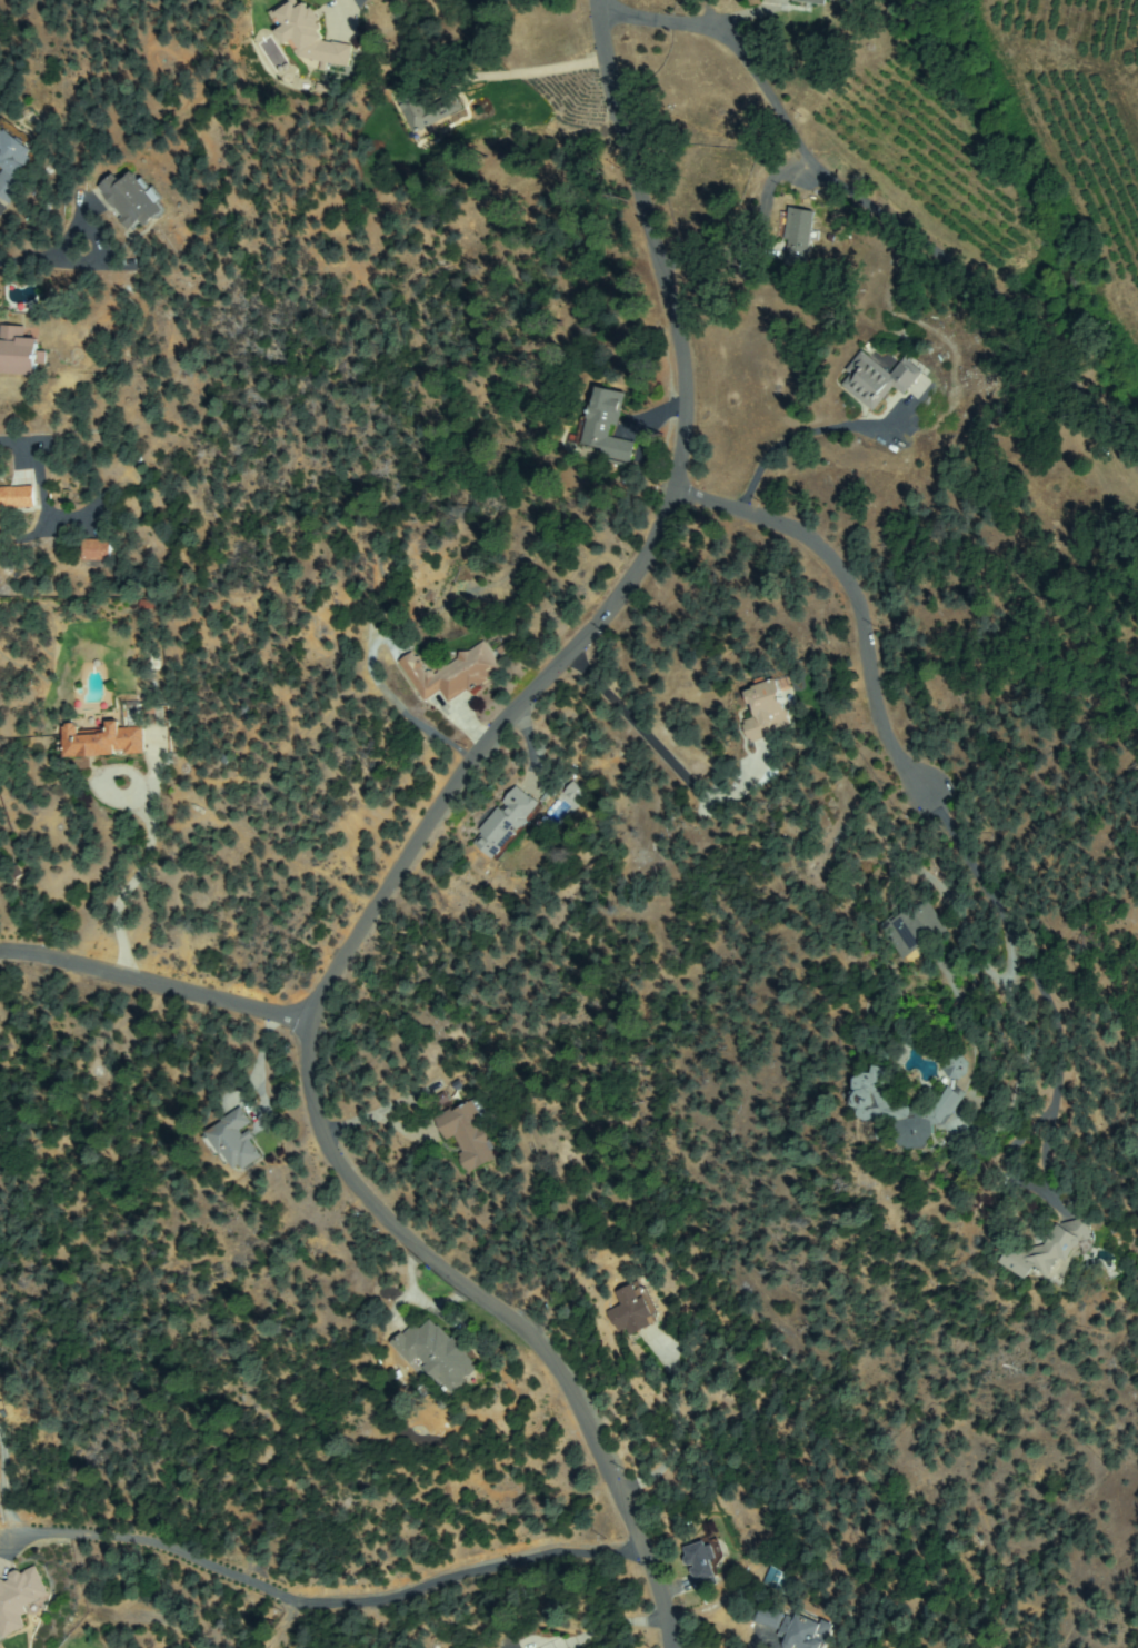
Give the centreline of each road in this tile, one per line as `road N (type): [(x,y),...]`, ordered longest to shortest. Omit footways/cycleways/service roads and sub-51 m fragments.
road 1 (residential): [(605,0),(602,48),(675,325),(681,378),(671,497),(621,595),(476,761),(295,1030)]
road 2 (residential): [(295,1030),(306,1041),(329,1154),(346,1185),(516,1329),(575,1397),(639,1539),(670,1647)]
road 3 (residential): [(619,0),(728,51),(845,196),(986,289),(1137,415)]
road 4 (residential): [(671,497),(769,525),(822,563),(857,624),(862,697),(909,816)]
road 5 (residential): [(295,1030),(0,959)]
road 6 (residential): [(476,761),(395,687),(382,642)]

